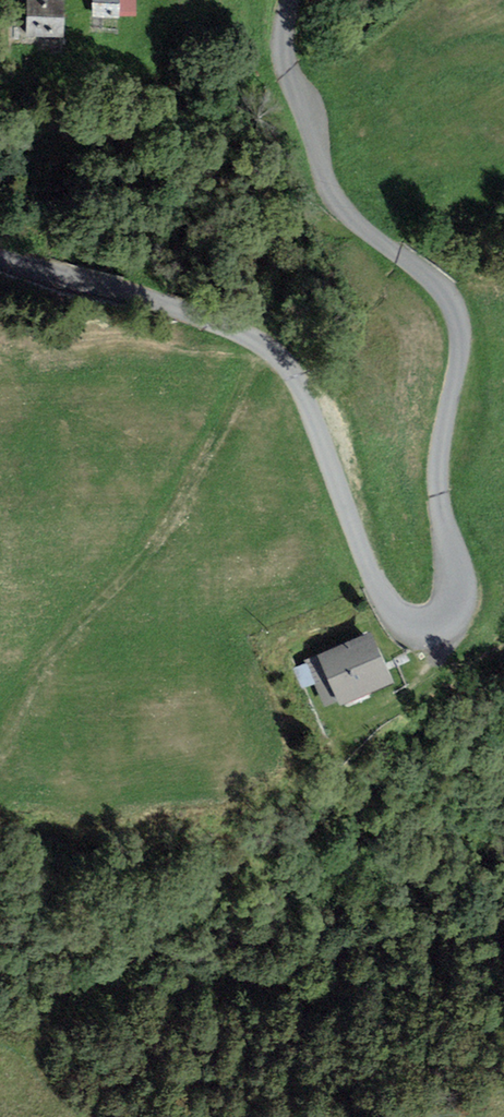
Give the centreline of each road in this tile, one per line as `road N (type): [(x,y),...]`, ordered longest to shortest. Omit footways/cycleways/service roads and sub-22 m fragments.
road 1 (unclassified): [(300,0),(291,21),(319,181),(349,221),(437,288),(456,338),(432,503),(454,584),(433,631),(390,613),(277,352),(215,318),(0,253)]
road 2 (track): [(255,340),(178,506),(94,597),(30,685),(0,750)]

